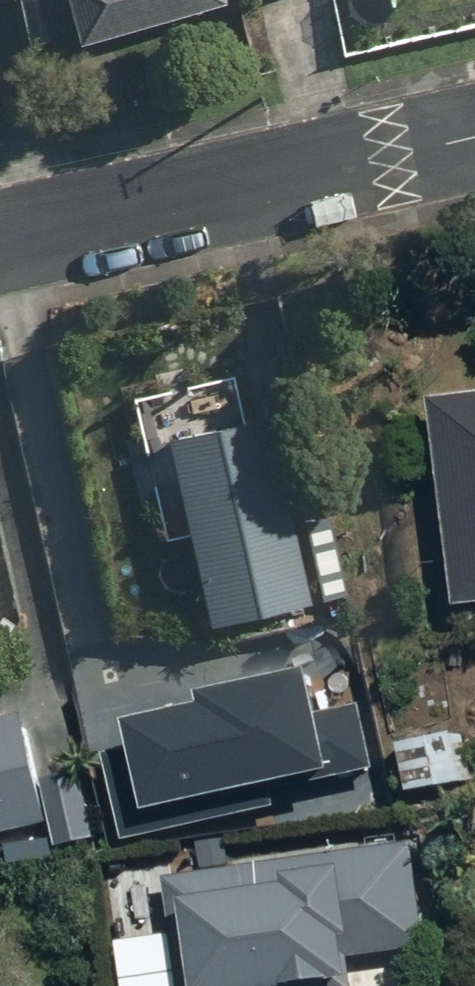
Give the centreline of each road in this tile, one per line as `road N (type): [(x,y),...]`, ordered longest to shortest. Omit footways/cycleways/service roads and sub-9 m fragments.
road 1 (residential): [(0,233),(474,133)]

